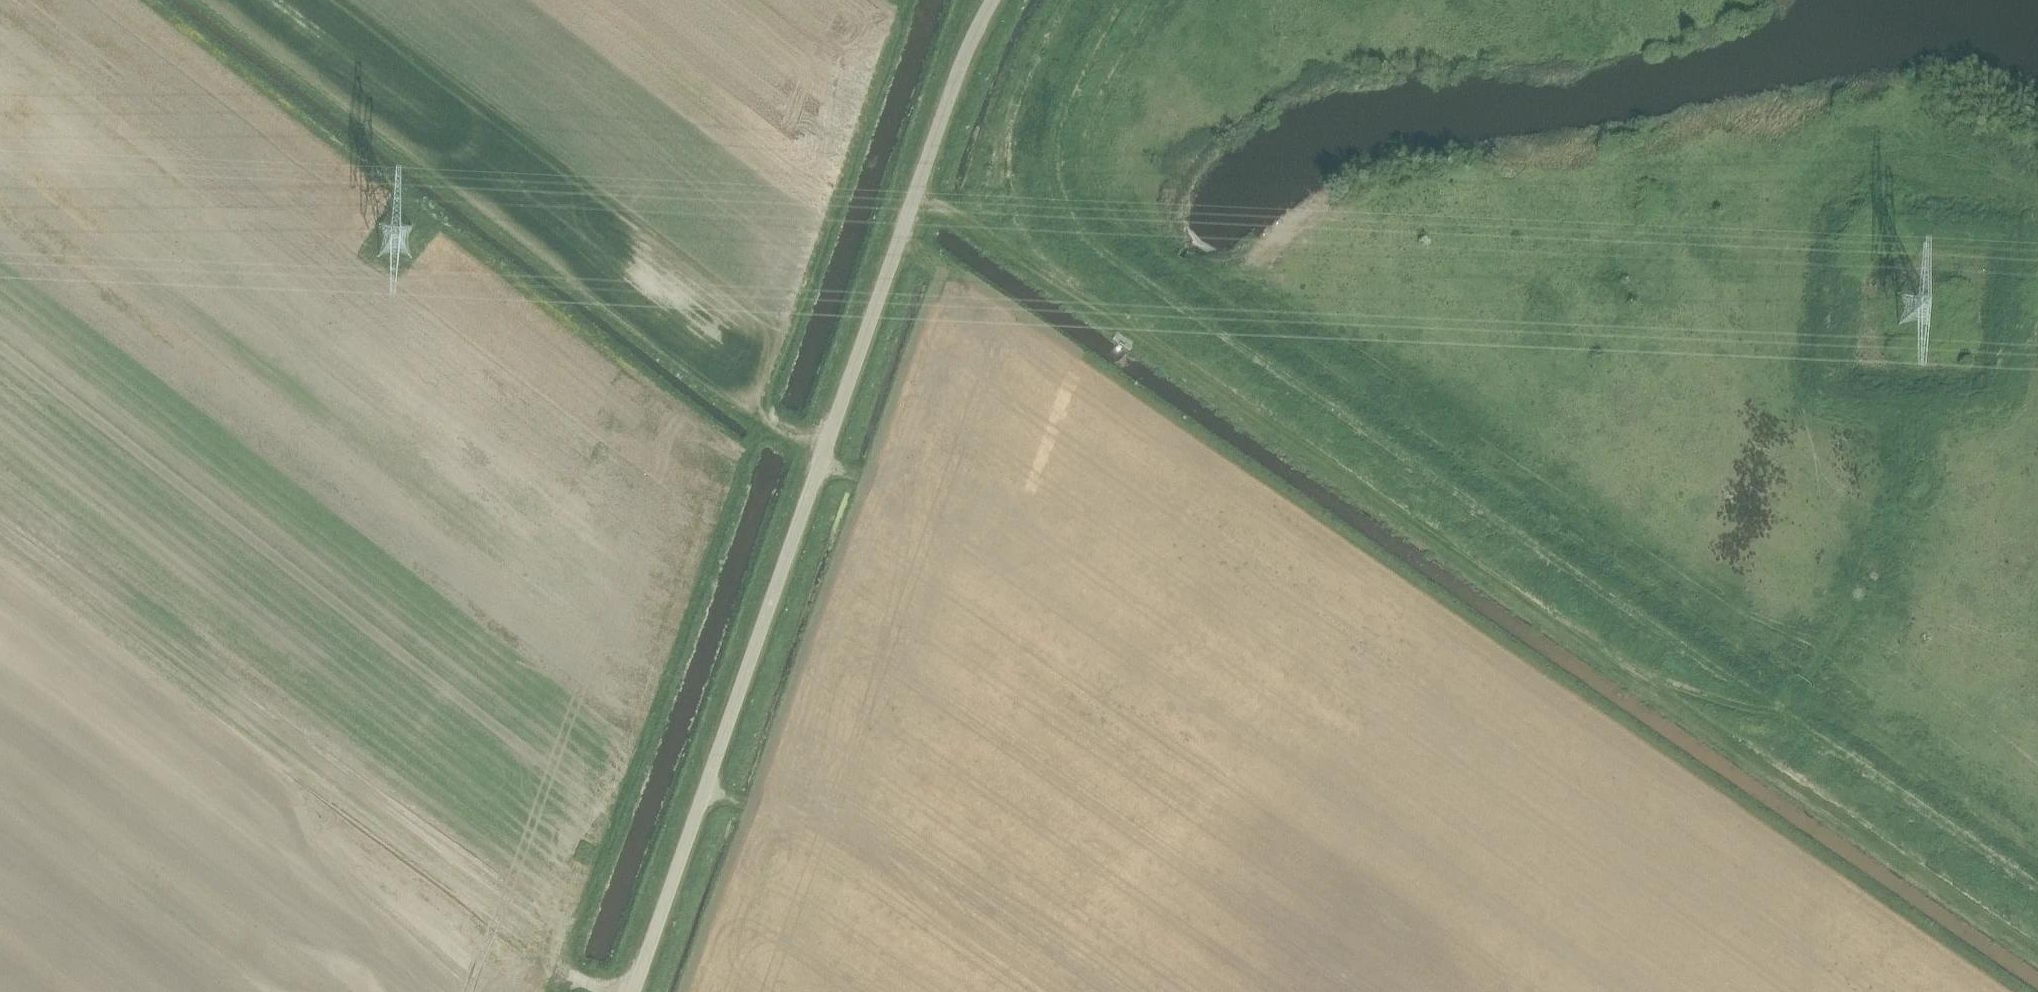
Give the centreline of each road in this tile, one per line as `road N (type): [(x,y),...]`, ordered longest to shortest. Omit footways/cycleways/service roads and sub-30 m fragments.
road 1 (unclassified): [(638,991),(943,109),(995,0)]

